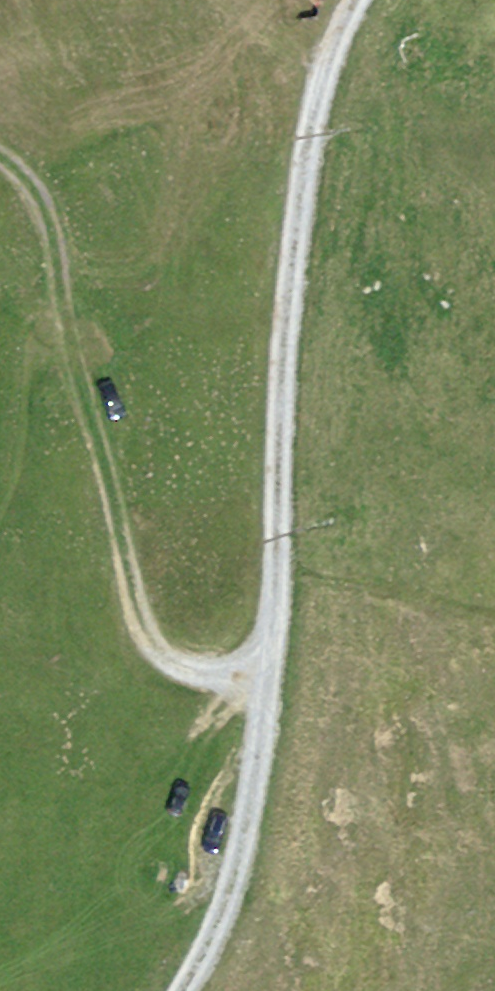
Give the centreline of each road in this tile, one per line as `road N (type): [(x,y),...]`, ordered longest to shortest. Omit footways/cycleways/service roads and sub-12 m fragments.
road 1 (track): [(365,0),(325,77),(282,344),(268,670),(243,866),(181,990)]
road 2 (track): [(268,670),(190,666),(145,623),(45,186),(0,148)]

